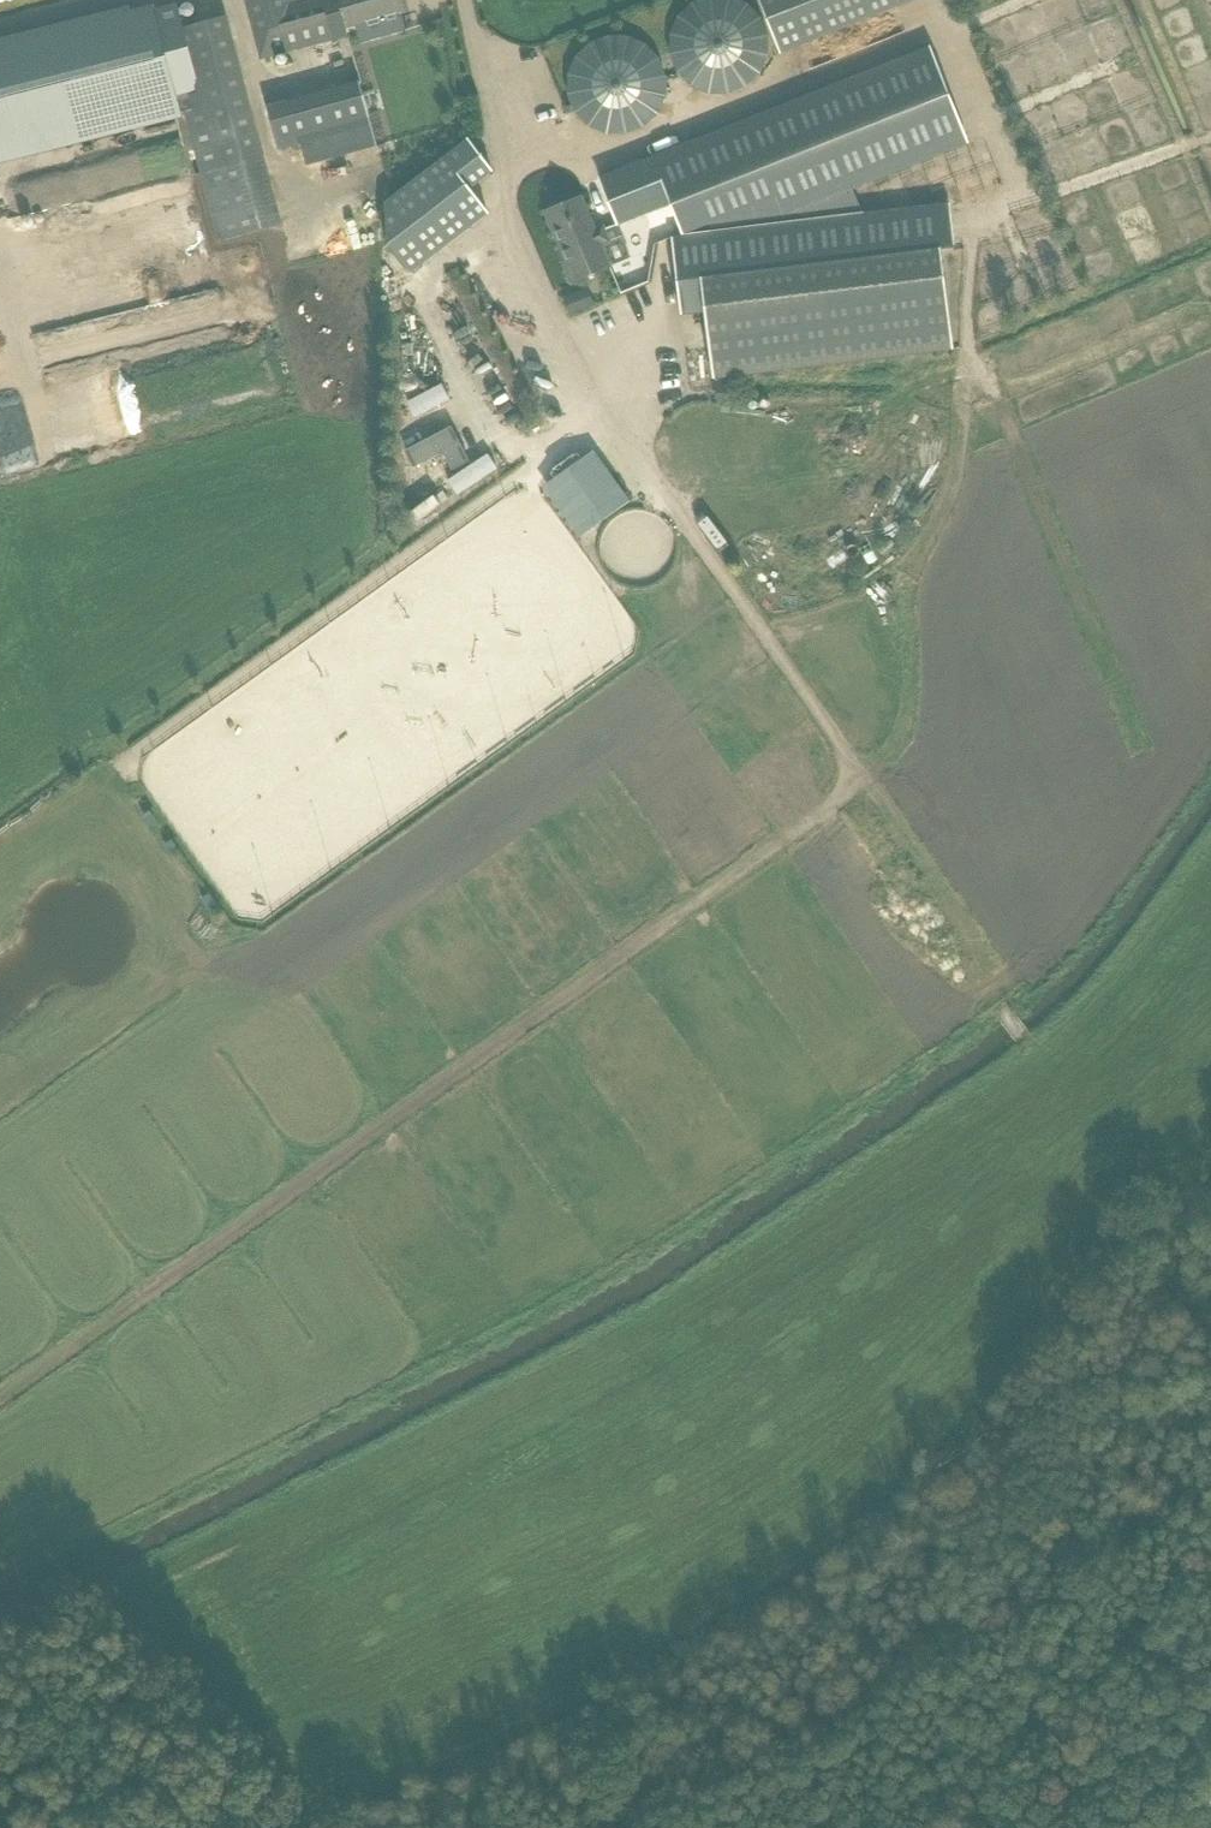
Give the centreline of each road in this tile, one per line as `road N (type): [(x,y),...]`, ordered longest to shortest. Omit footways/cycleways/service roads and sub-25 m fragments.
road 1 (track): [(709,557),(853,763),(839,797),(0,1398)]
road 2 (track): [(964,402),(951,497),(907,585),(911,703),(895,752),(850,779)]
road 3 (track): [(996,381),(1139,742)]
road 4 (track): [(965,377),(1011,383),(1060,368),(1205,304)]

